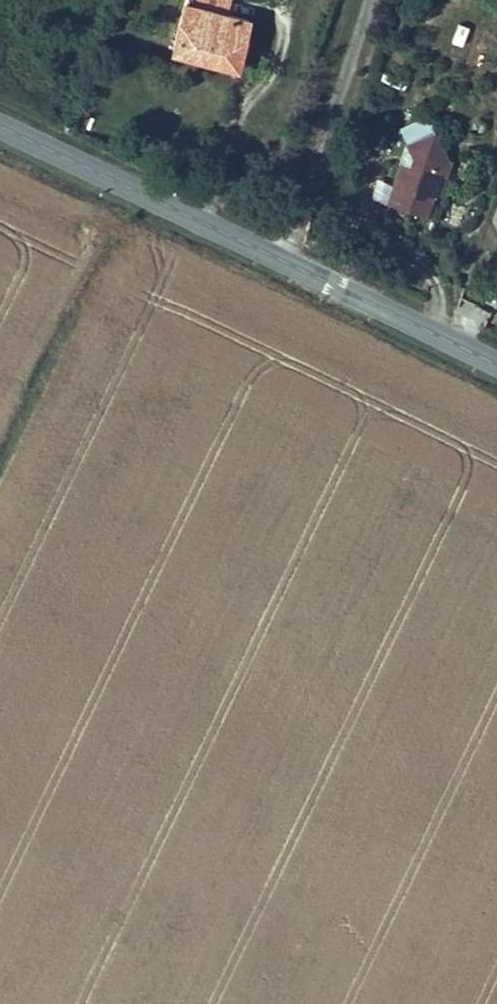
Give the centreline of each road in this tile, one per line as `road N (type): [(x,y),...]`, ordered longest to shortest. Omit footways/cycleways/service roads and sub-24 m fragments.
road 1 (tertiary): [(0,126),(496,362)]

